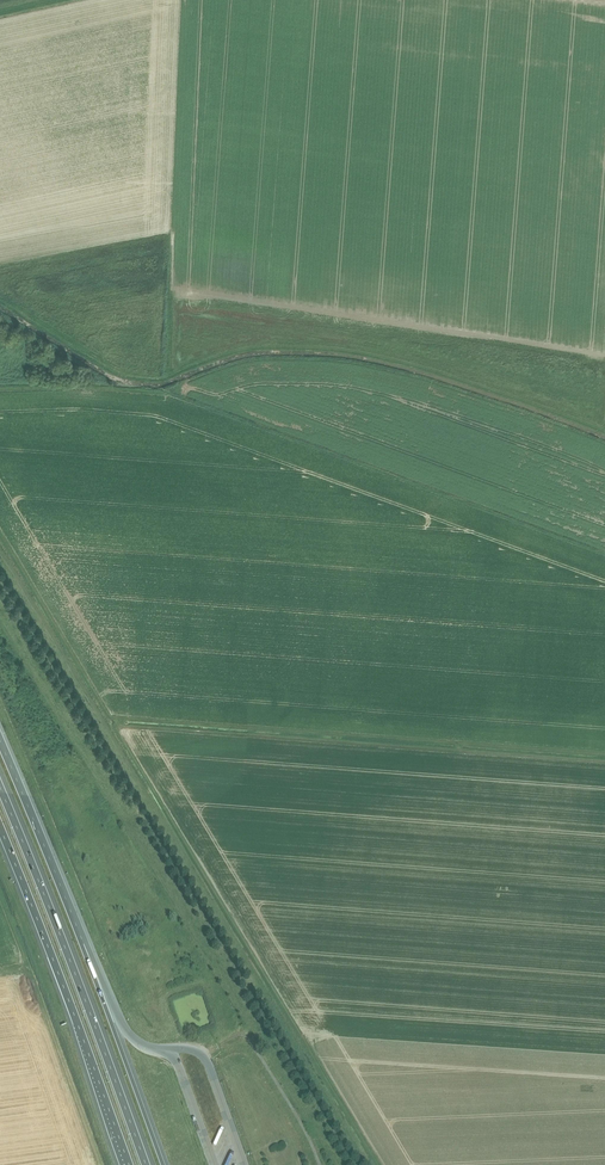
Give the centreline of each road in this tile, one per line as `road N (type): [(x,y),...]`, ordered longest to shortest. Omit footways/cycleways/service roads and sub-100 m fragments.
road 1 (motorway): [(145,1164),(0,787)]
road 2 (motorway): [(0,827),(129,1164)]
road 3 (motorway): [(163,1164),(83,945)]
road 4 (motorway): [(83,945),(0,741)]
road 5 (motorway): [(149,1049),(124,1030),(83,945)]

